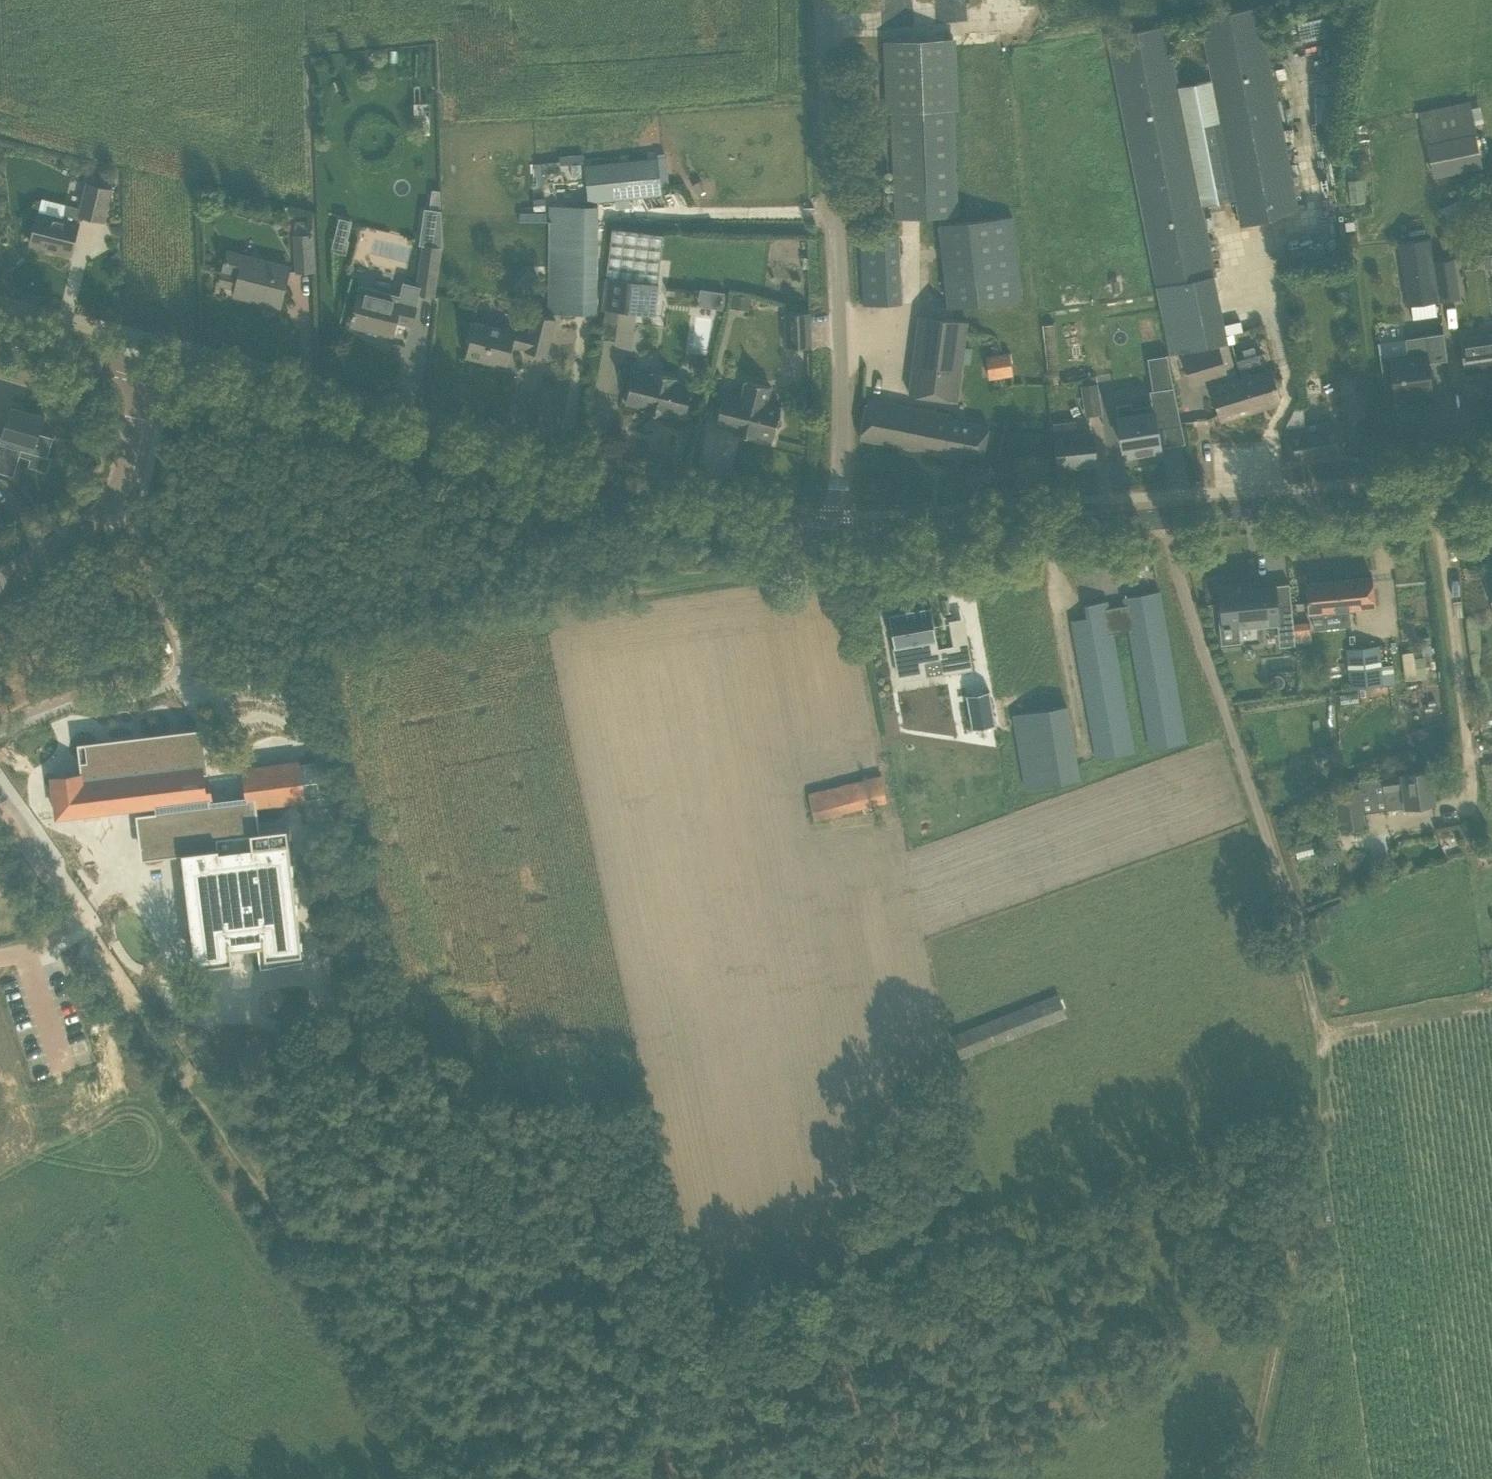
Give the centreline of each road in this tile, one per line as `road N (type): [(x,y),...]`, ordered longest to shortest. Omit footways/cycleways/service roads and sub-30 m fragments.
road 1 (track): [(1162,518),(1288,907),(1323,1046),(1323,1110),(1252,1478)]
road 2 (tertiary): [(840,541),(777,535),(143,371)]
road 3 (tertiary): [(1491,484),(840,541)]
road 4 (residential): [(840,541),(824,0)]
road 5 (track): [(324,654),(785,569),(802,538)]
road 6 (residential): [(0,584),(115,497),(143,371)]
road 7 (tertiary): [(143,371),(0,334)]

